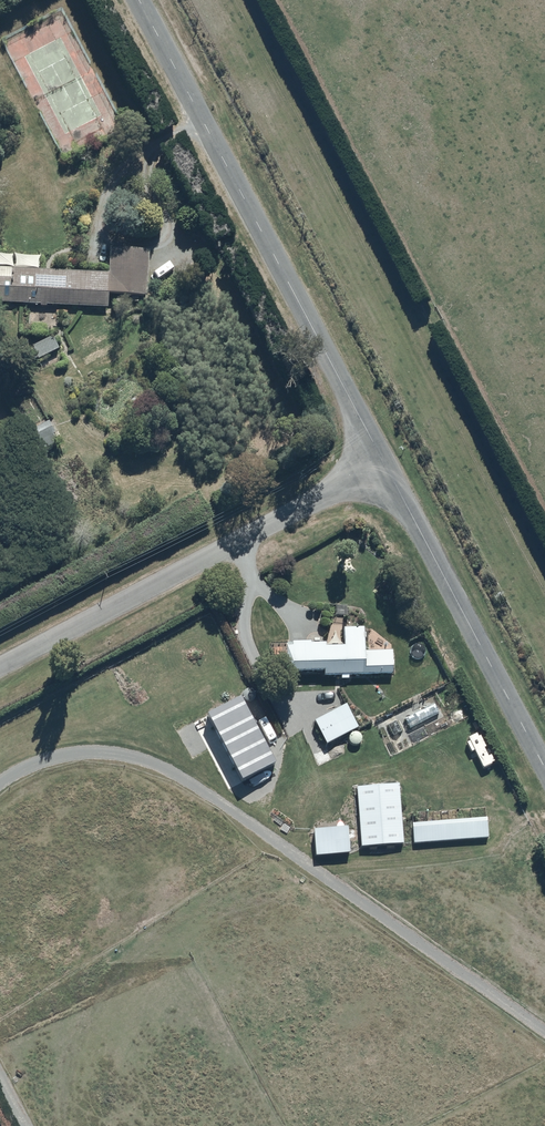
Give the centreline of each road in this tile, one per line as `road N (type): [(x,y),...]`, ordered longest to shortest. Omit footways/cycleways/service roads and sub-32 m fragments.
road 1 (unclassified): [(142,0),(386,464)]
road 2 (unclassified): [(0,666),(386,464)]
road 3 (unclassified): [(386,464),(544,769)]

